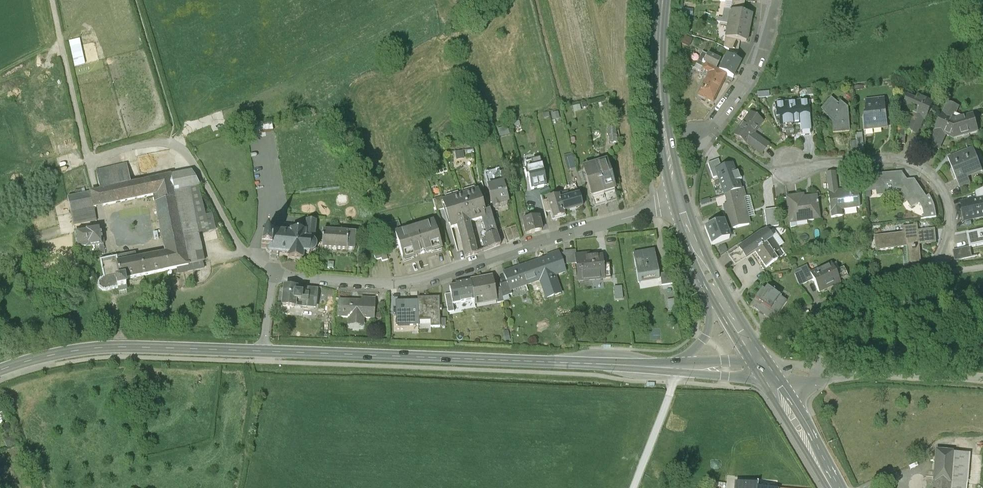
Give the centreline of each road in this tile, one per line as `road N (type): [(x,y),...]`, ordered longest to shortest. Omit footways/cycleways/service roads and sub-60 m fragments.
road 1 (residential): [(815,373),(823,312),(842,297),(930,274),(949,241),(951,215),(935,177),(903,161),(790,169)]
road 2 (residential): [(275,276),(408,283),(679,202)]
road 3 (tertiary): [(669,366),(262,352)]
road 4 (tertiary): [(262,352),(120,348),(0,370)]
road 5 (residential): [(275,276),(241,247),(183,151),(164,144),(89,161)]
road 6 (secondary): [(679,202),(658,81),(663,0)]
road 7 (unclassified): [(815,373),(982,379)]
road 8 (track): [(89,161),(52,0)]
road 9 (residential): [(771,0),(755,66),(710,129),(696,135)]
road 10 (track): [(136,0),(173,146)]
road 11 (secondary): [(835,487),(766,372)]

